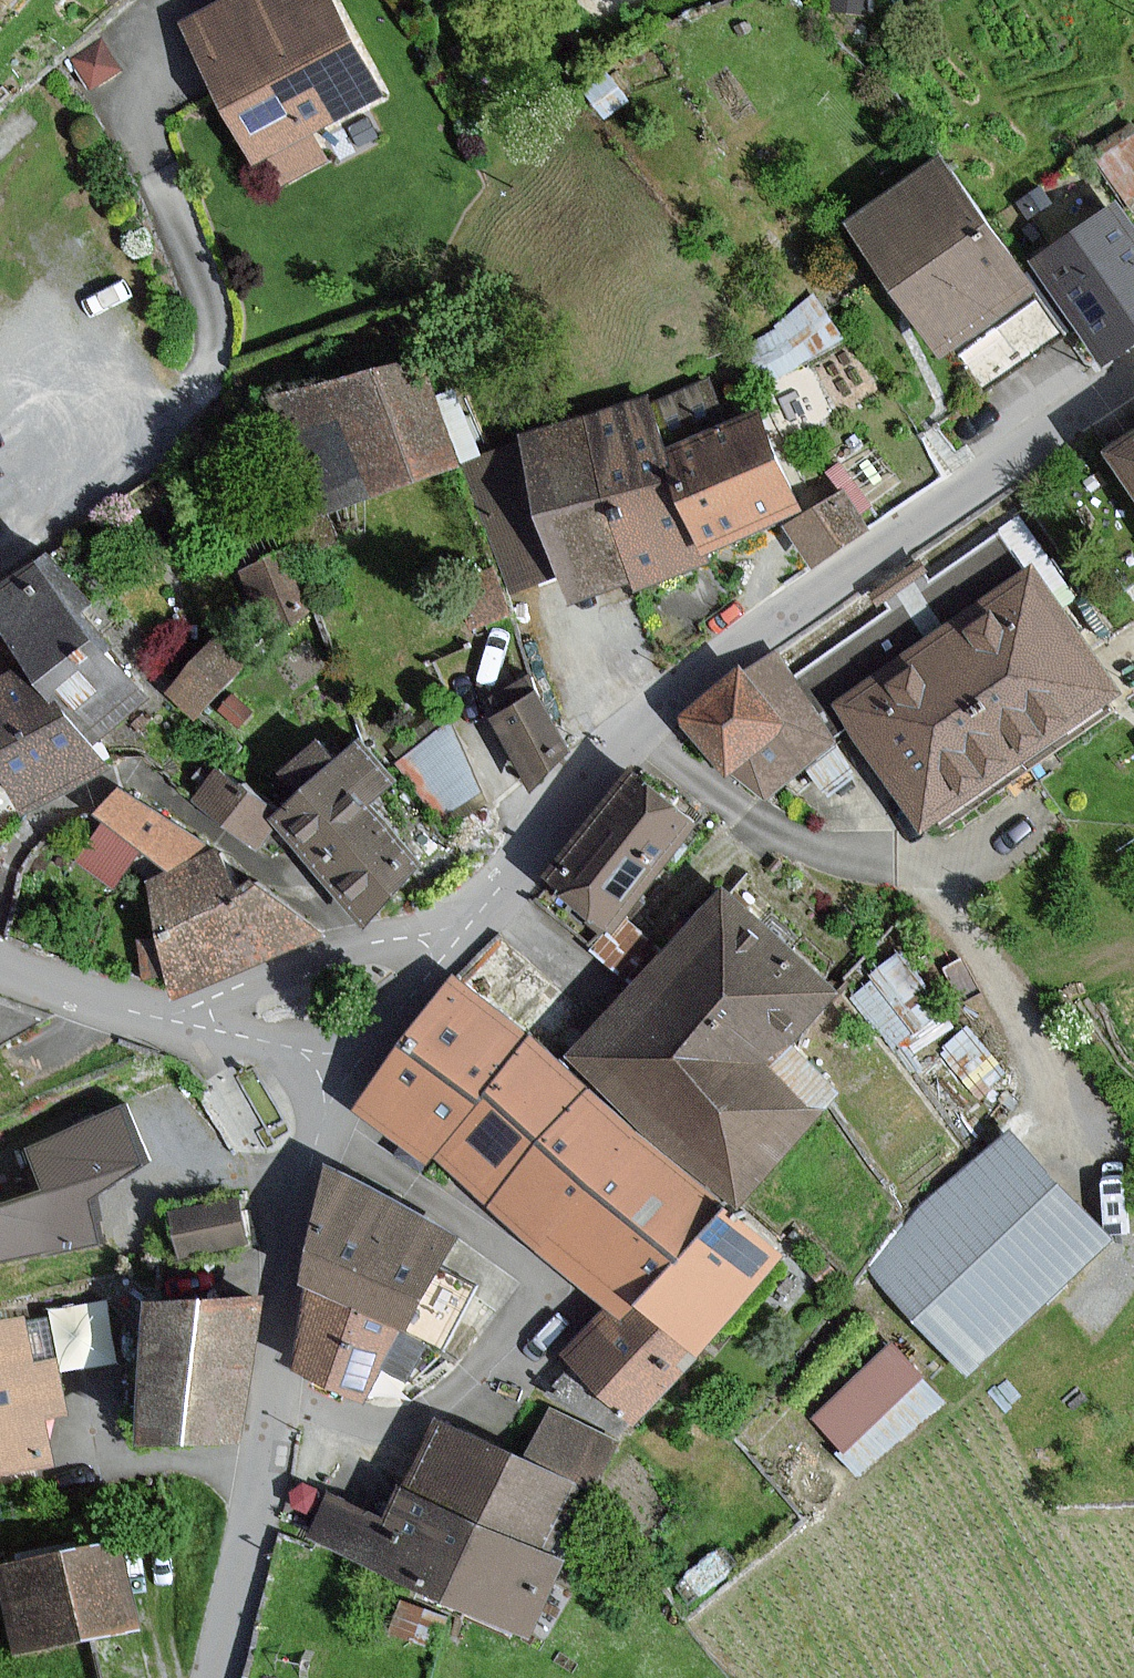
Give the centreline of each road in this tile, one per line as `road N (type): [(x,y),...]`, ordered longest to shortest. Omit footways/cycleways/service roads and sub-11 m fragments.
road 1 (residential): [(631,729),(771,826),(844,851),(931,864),(1098,1160),(1125,1245)]
road 2 (residential): [(1133,377),(792,606),(631,729)]
road 3 (residential): [(317,1134),(464,1218),(520,1257),(538,1283),(474,1372),(431,1409),(392,1426),(369,1426),(273,1392)]
road 4 (residential): [(446,924),(412,925),(333,951),(183,1015),(175,1030)]
road 5 (residential): [(214,1677),(263,1475),(273,1392)]
road 6 (residential): [(631,729),(446,924)]
road 7 (residential): [(273,1392),(291,1242),(317,1134)]
road 8 (unclassified): [(175,1030),(0,962)]
road 9 (residential): [(446,924),(328,1053)]
road 10 (unclassified): [(328,1053),(175,1030)]

